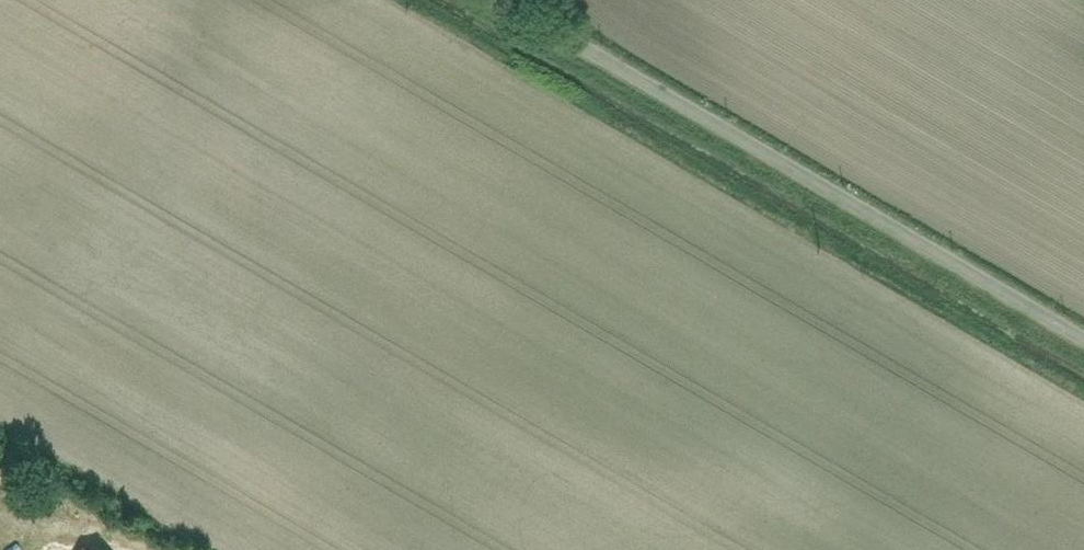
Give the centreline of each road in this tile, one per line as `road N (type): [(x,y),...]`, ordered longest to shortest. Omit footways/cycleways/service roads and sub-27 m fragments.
road 1 (track): [(504,0),(1083,340)]

